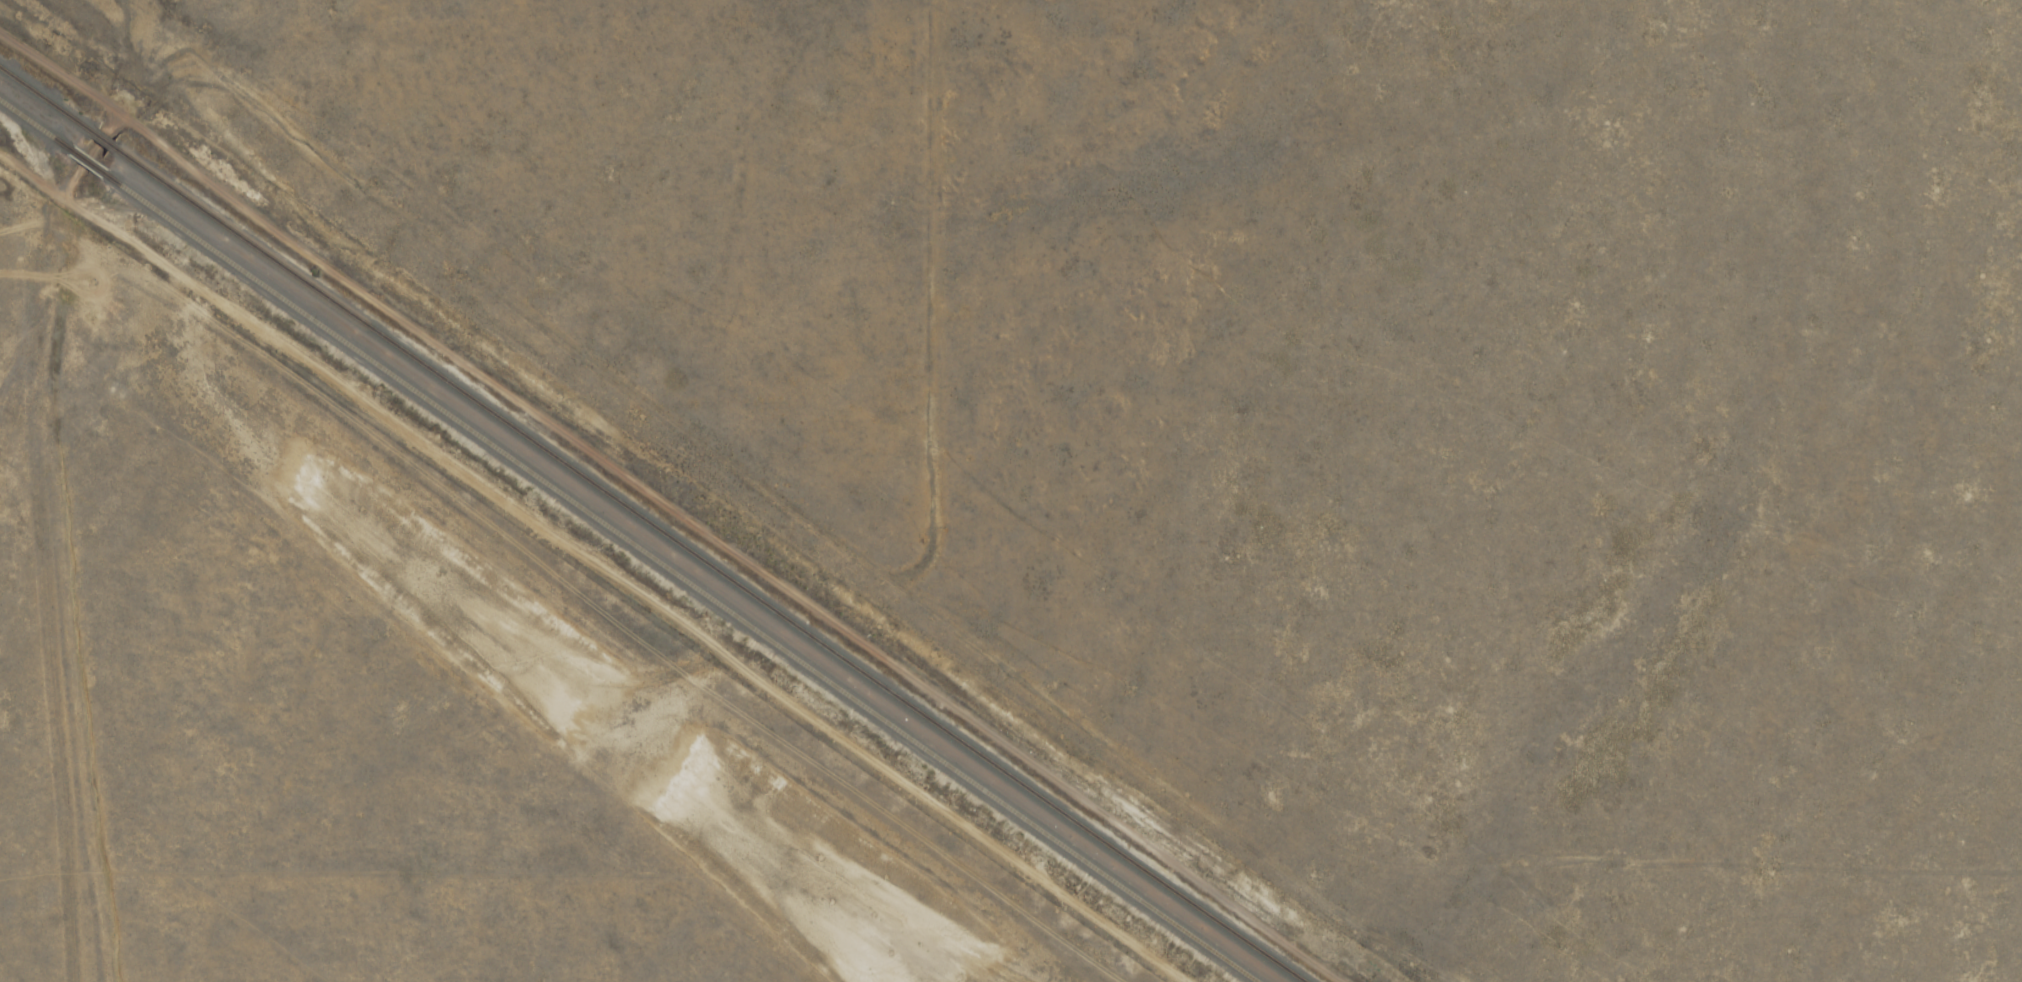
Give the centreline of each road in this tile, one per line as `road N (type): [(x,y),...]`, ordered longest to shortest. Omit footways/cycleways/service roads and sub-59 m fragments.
road 1 (track): [(78,205),(99,138),(135,91),(207,55),(295,81),(372,138),(641,423),(837,548),(894,537),(905,0)]
road 2 (residential): [(1139,981),(269,366),(78,205),(22,221),(0,207)]

